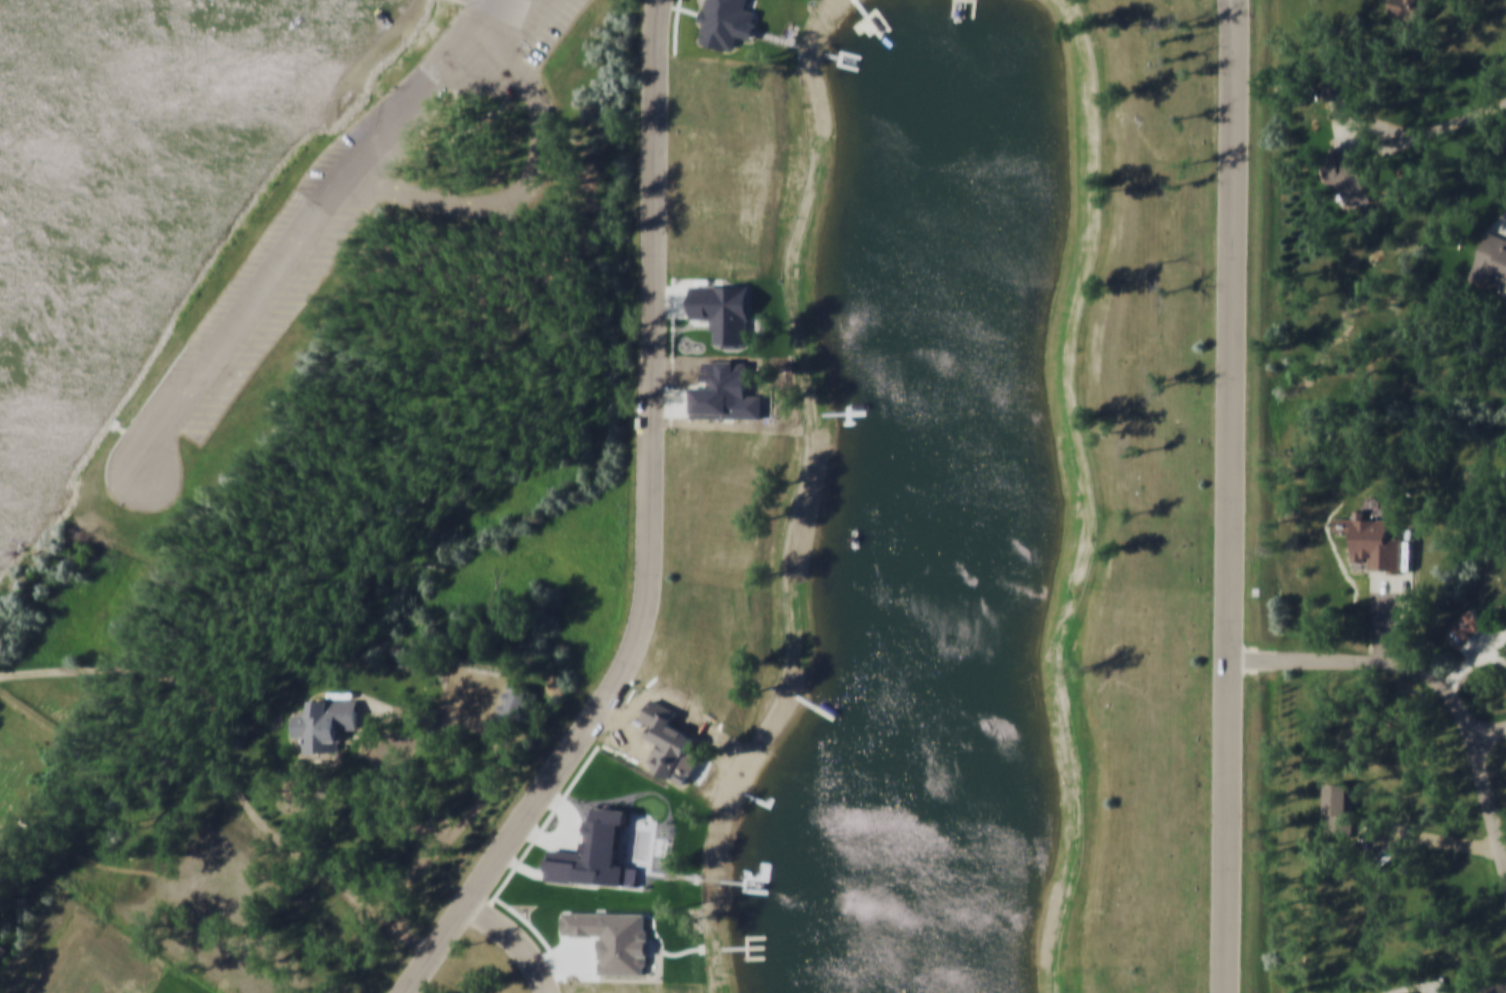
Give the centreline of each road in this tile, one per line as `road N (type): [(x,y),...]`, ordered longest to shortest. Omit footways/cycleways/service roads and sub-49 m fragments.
road 1 (residential): [(407,992),(624,673),(646,623),(663,0)]
road 2 (residential): [(1231,992),(1238,8)]
road 3 (residential): [(495,0),(310,223),(148,470)]
road 4 (residential): [(1505,863),(1478,739),(1438,682),(1393,662),(1236,659)]
road 5 (residential): [(551,992),(517,939),(469,904)]

